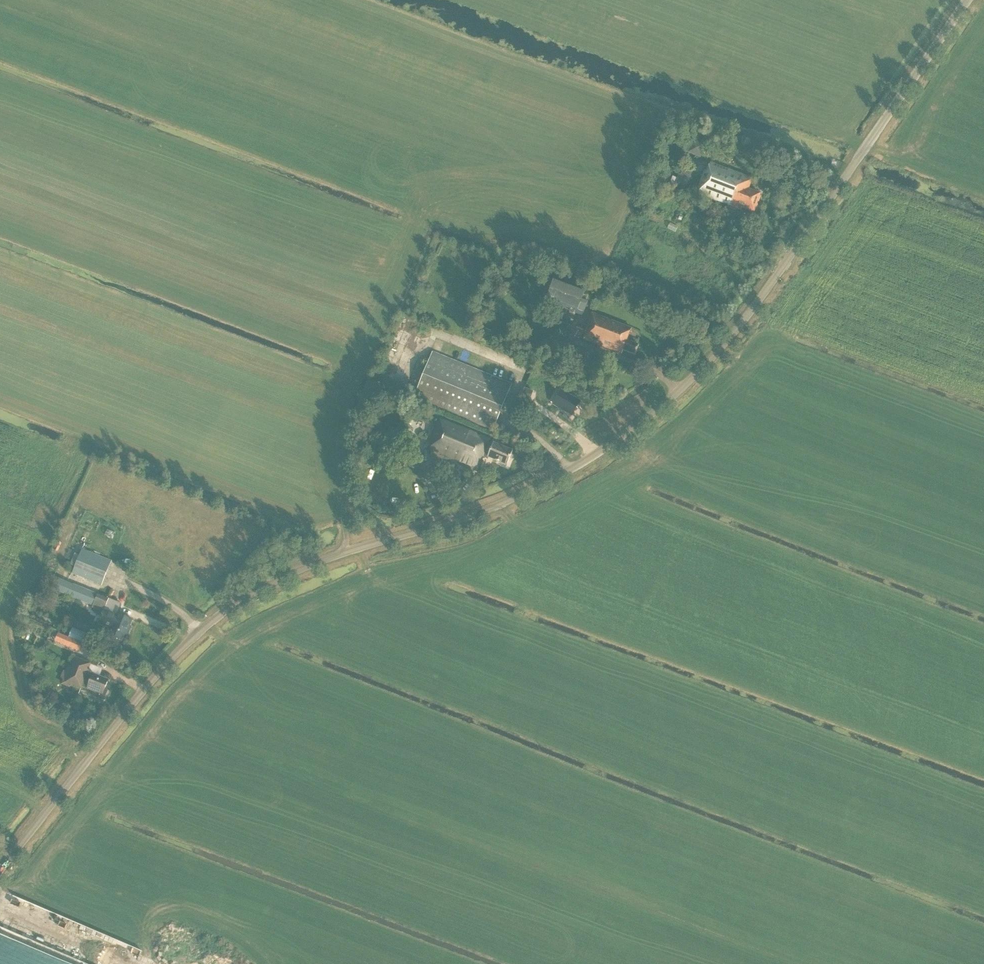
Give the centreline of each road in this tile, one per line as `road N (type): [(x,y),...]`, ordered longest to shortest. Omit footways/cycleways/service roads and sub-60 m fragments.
road 1 (tertiary): [(0,870),(169,661),(228,609),(334,555),(515,498),(592,456),(678,391),(753,309),(969,0)]

